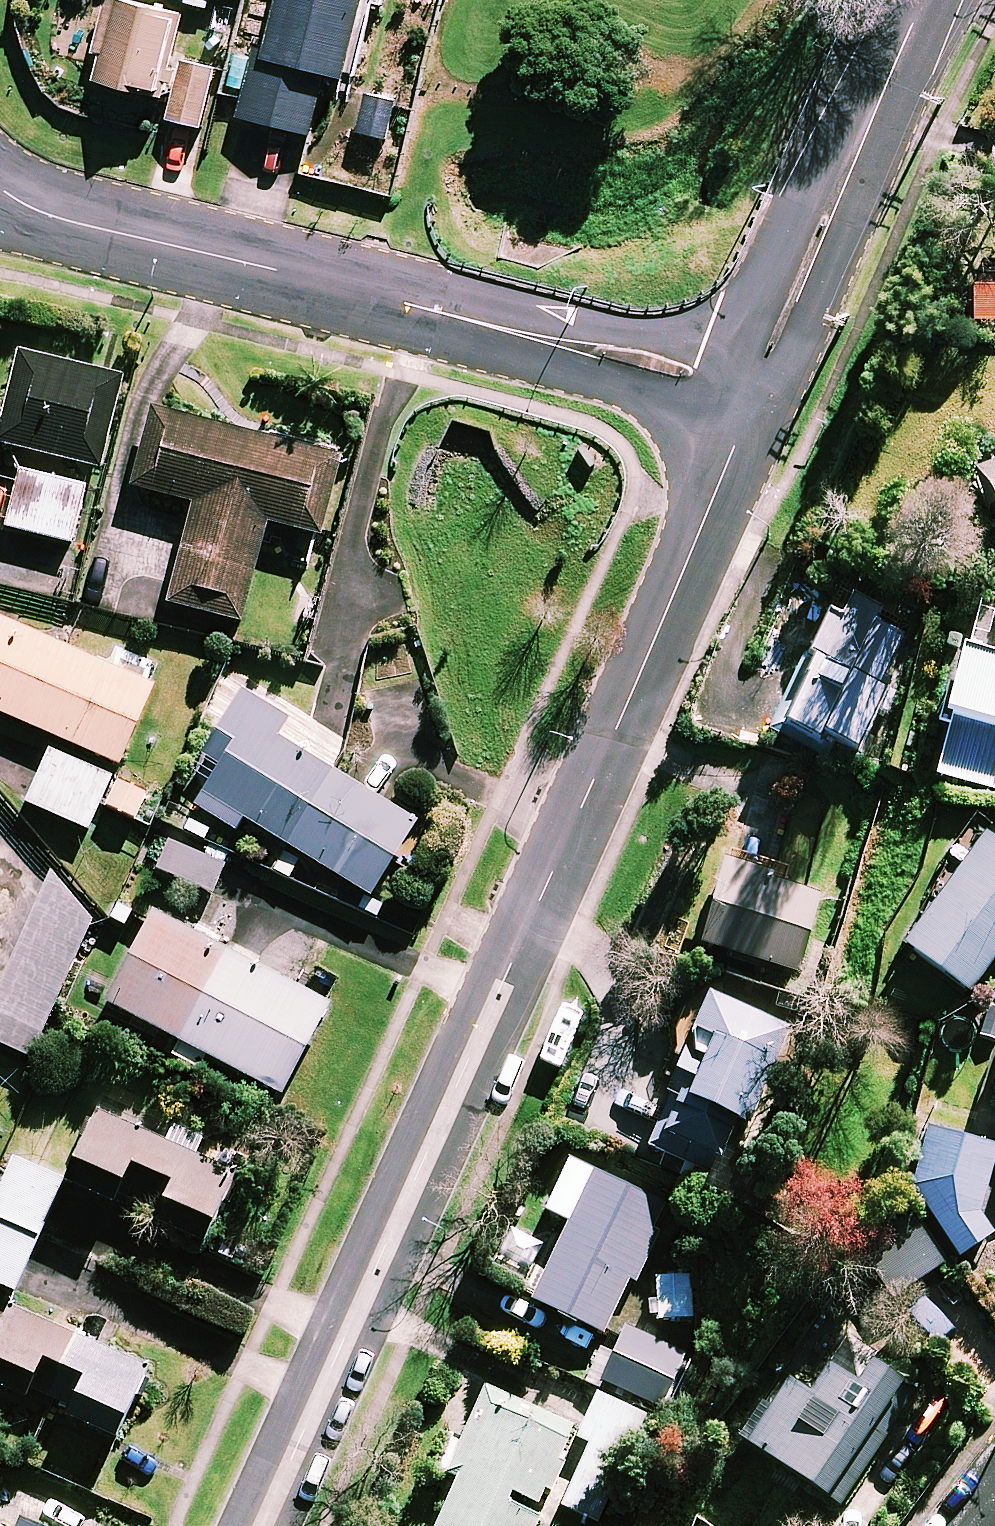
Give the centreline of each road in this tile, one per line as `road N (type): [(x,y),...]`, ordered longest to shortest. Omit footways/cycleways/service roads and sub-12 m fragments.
road 1 (residential): [(254,1525),(529,877),(758,387)]
road 2 (residential): [(0,190),(72,225),(758,387)]
road 3 (residential): [(758,387),(923,0)]

